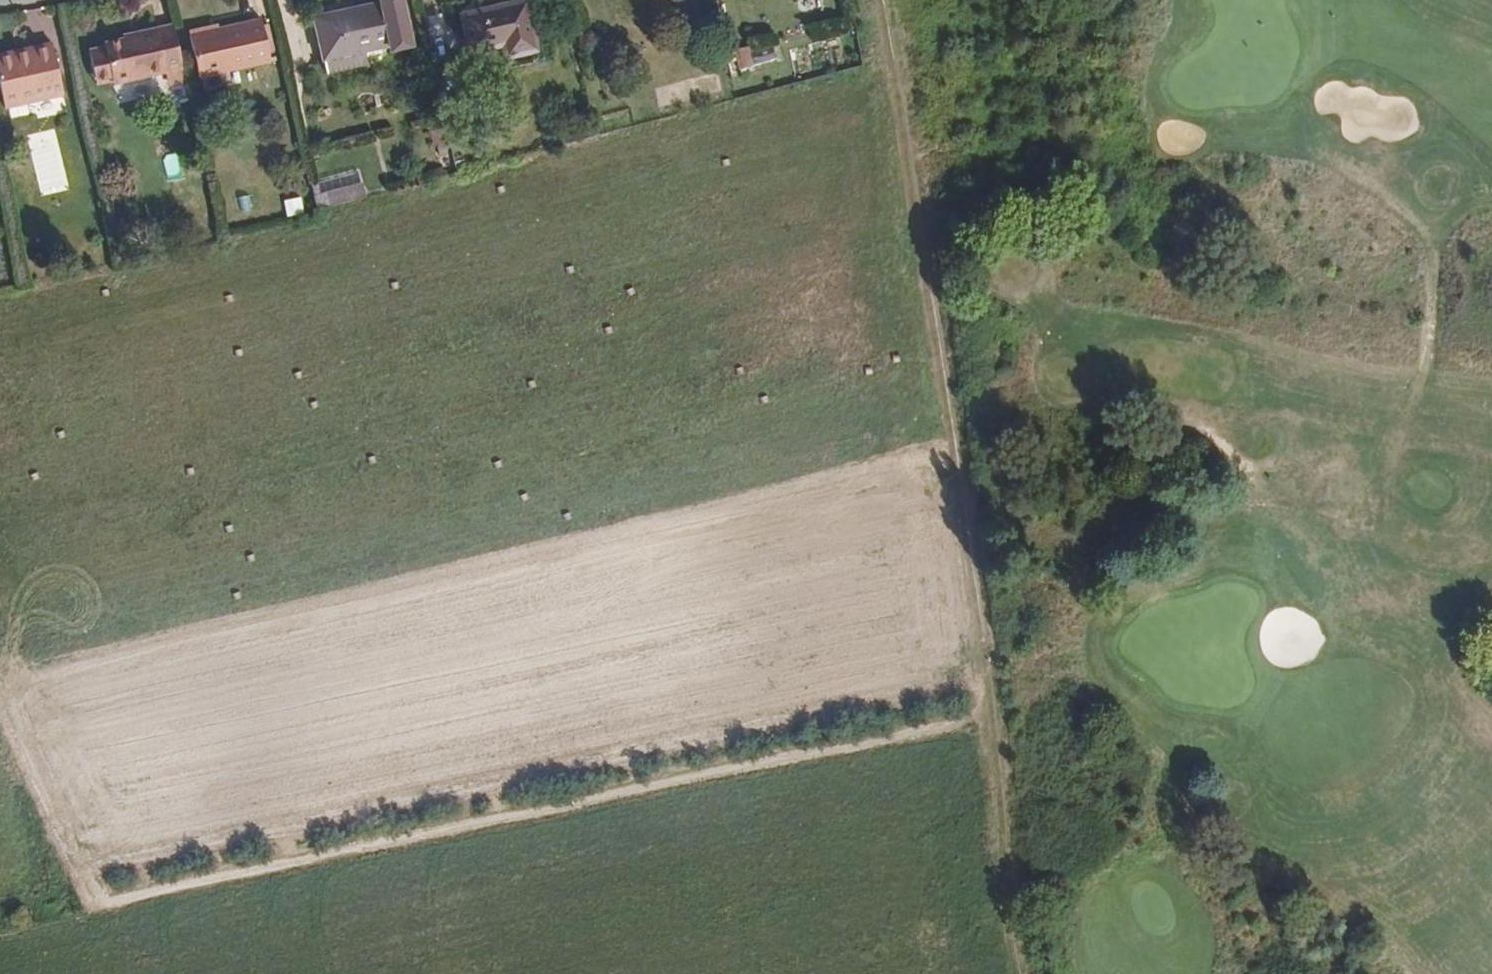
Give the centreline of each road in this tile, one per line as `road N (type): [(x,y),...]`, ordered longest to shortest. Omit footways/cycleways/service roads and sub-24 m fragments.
road 1 (track): [(874,0),(1014,973)]

